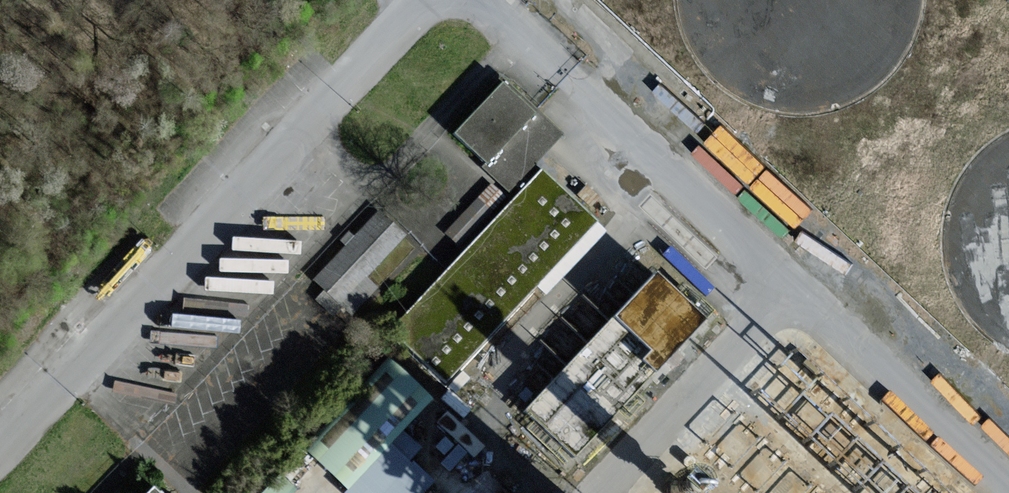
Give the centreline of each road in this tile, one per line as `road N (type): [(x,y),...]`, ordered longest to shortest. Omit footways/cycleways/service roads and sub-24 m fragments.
road 1 (unclassified): [(427,0),(0,451)]

